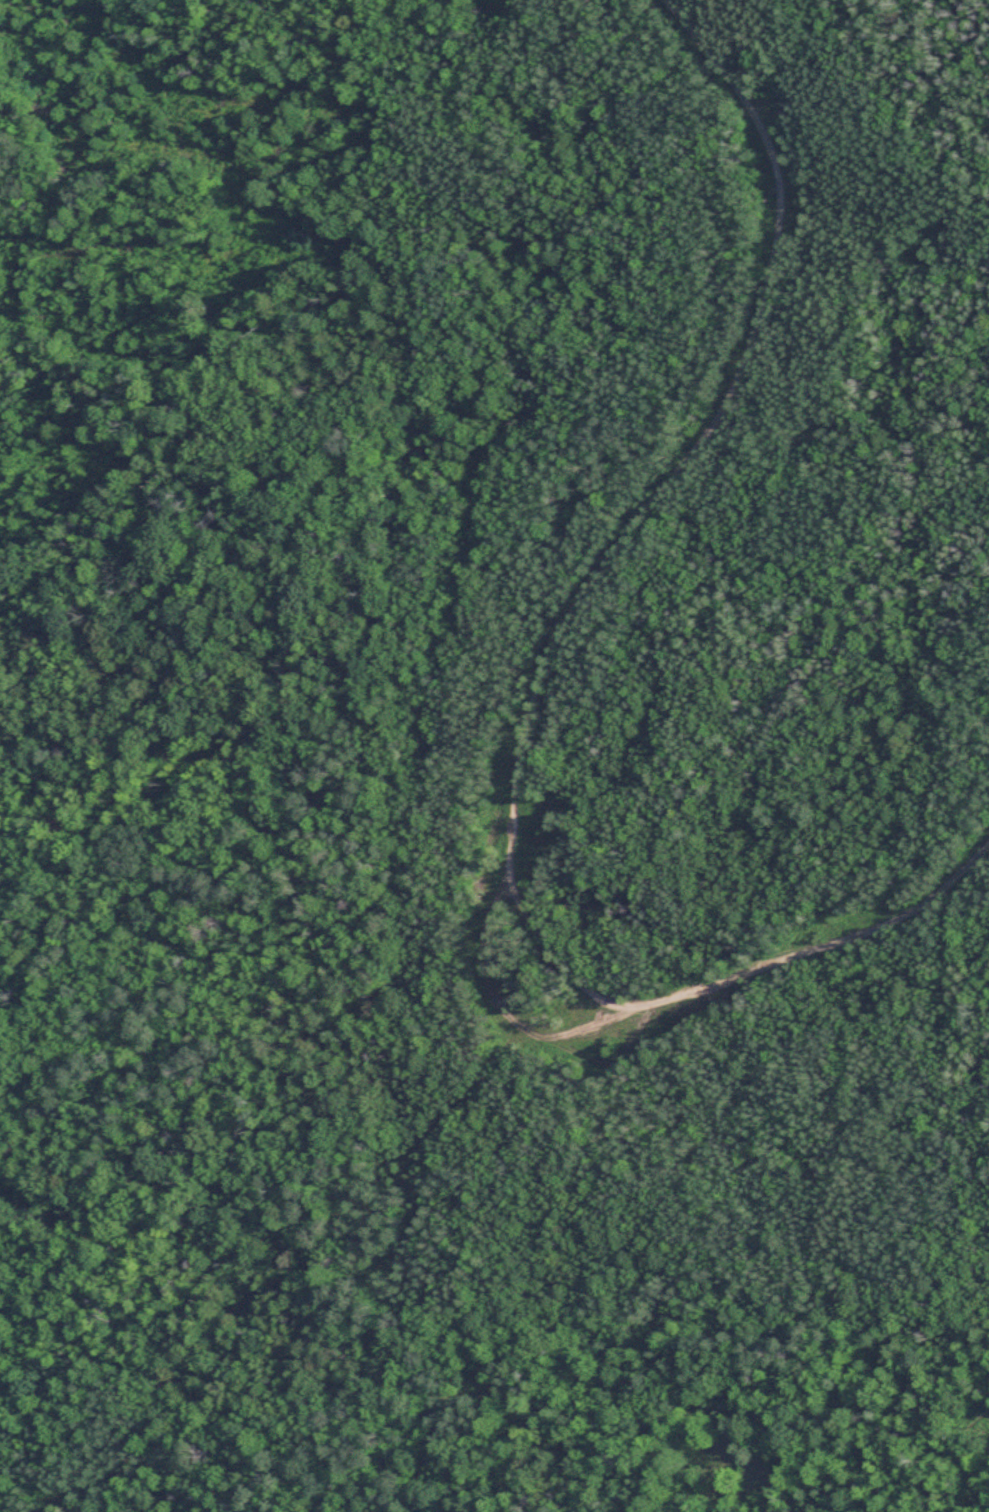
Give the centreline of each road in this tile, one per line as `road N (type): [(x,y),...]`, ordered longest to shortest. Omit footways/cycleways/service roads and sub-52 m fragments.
road 1 (track): [(988,848),(905,922),(633,1003),(548,960),(506,862),(533,708),(573,627),(696,455),(767,313),(781,205),(737,84),(670,0)]

